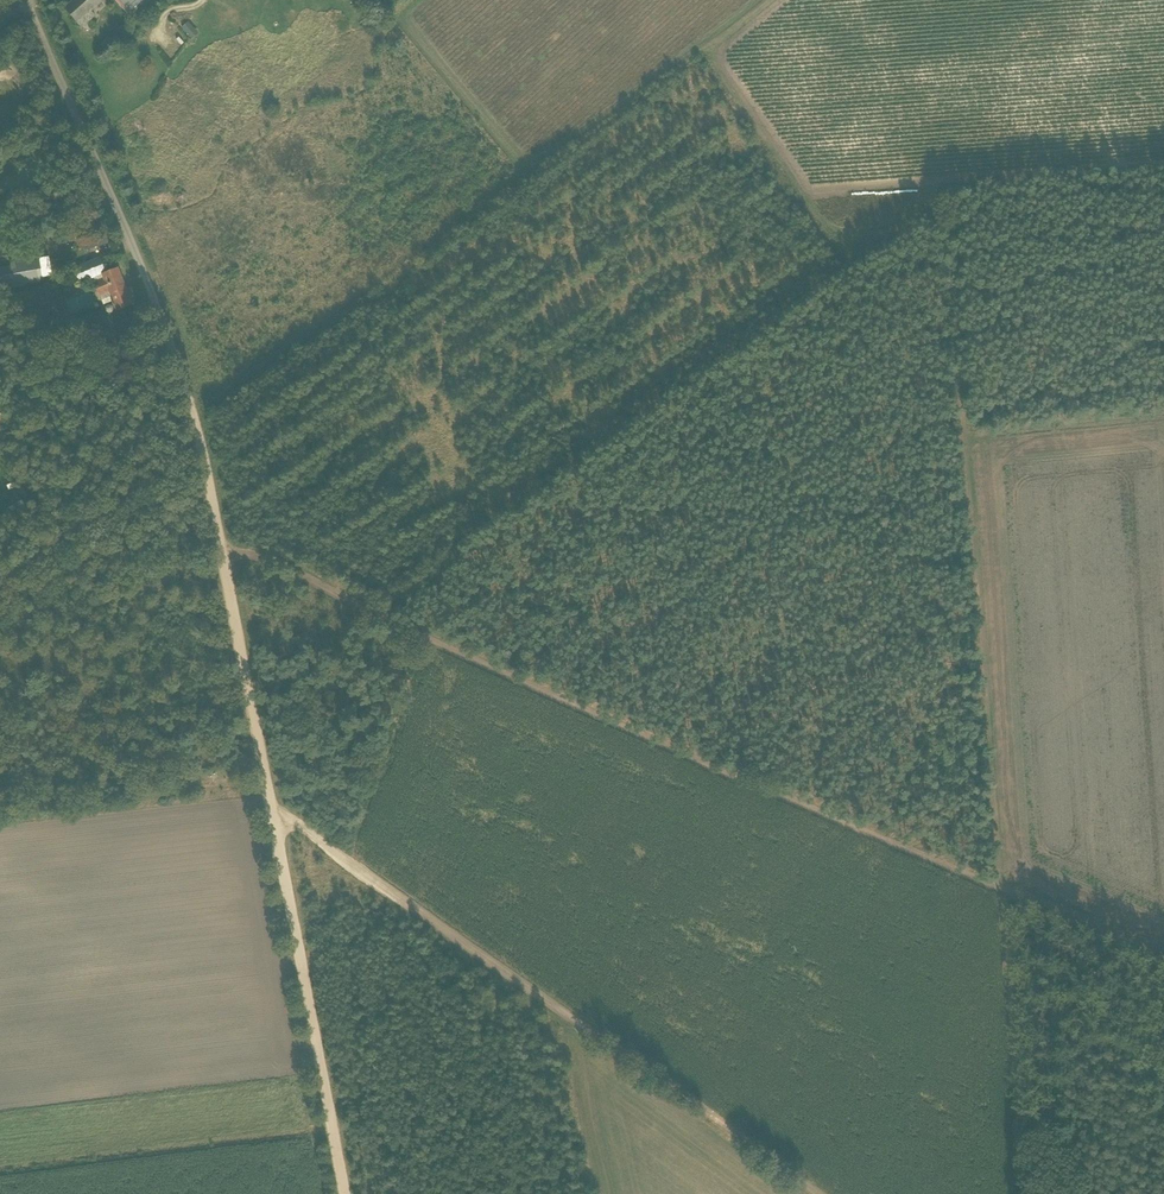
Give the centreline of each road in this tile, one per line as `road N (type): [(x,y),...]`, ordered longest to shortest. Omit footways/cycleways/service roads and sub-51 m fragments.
road 1 (track): [(927,0),(994,886)]
road 2 (track): [(225,552),(994,886)]
road 3 (track): [(259,790),(811,1193)]
road 4 (track): [(341,1193),(259,790)]
road 5 (unclassified): [(184,379),(35,1)]
road 6 (track): [(1022,1193),(994,886)]
road 7 (track): [(259,790),(225,552)]
road 8 (track): [(994,886),(1163,961)]
road 9 (track): [(225,552),(184,379)]

